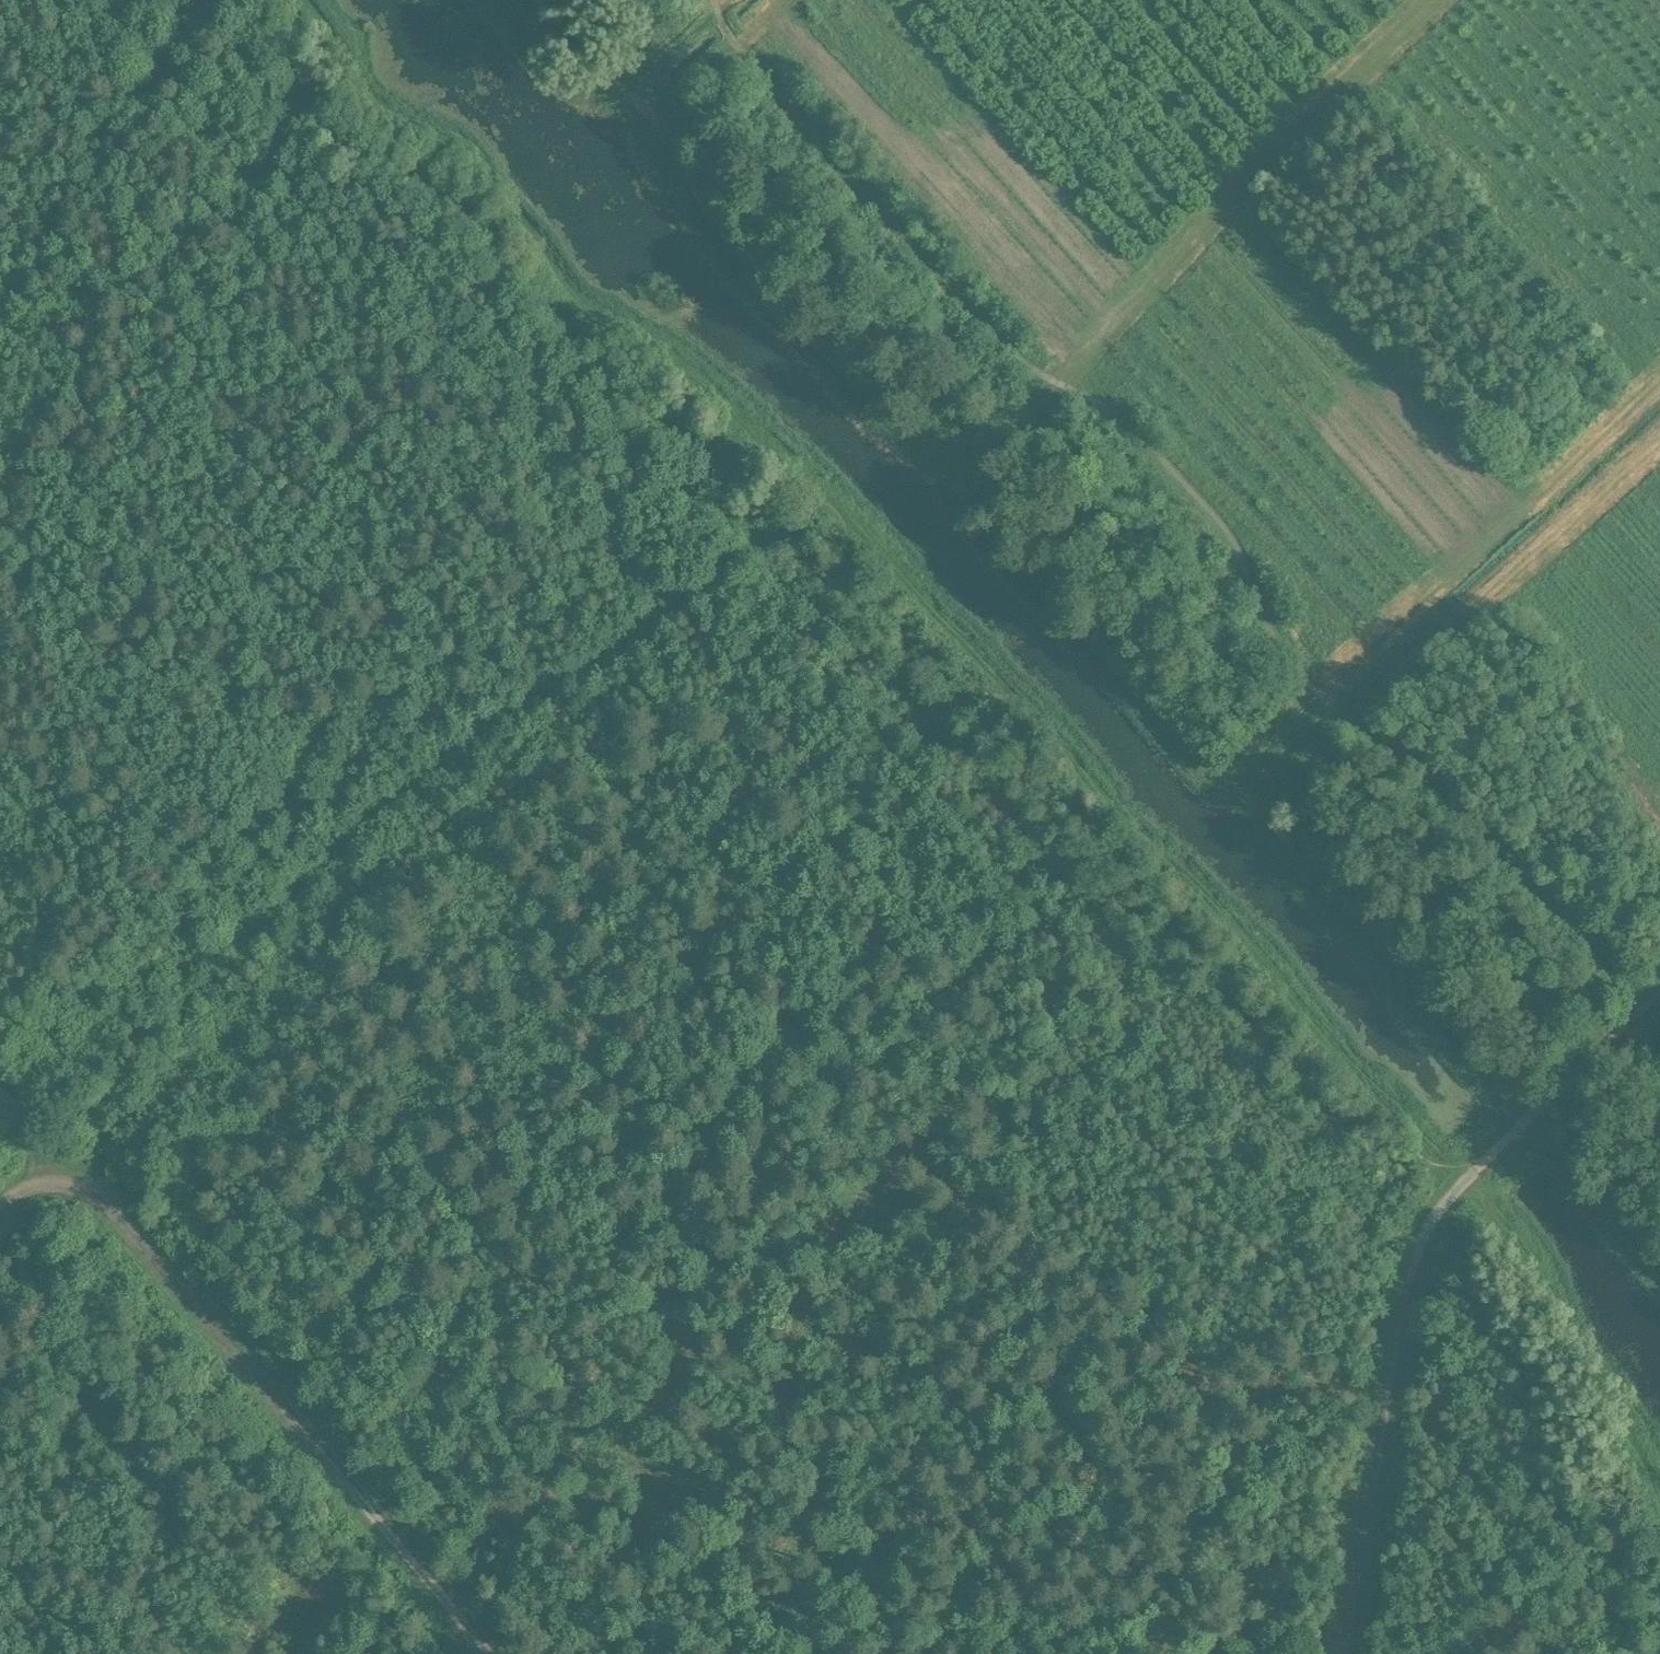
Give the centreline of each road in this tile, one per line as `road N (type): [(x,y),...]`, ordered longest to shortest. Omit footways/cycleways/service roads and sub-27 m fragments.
road 1 (track): [(507,0),(562,64),(641,105),(741,262),(874,406),(948,457),(1017,561),(1181,745),(1294,847),(1531,1116)]
road 2 (track): [(0,1099),(66,1109),(88,1102),(394,797),(828,501)]
road 3 (track): [(0,1200),(37,1173),(62,1174),(87,1189),(489,1653)]
road 4 (track): [(781,458),(678,366),(569,289),(537,233),(481,171),(364,100),(300,0)]
road 5 (track): [(1403,1124),(1068,756)]
road 6 (track): [(1343,1653),(1411,1272),(1434,1214),(1461,1183)]
road 7 (track): [(1023,707),(840,515)]
road 8 (track): [(1510,1137),(1659,990)]

